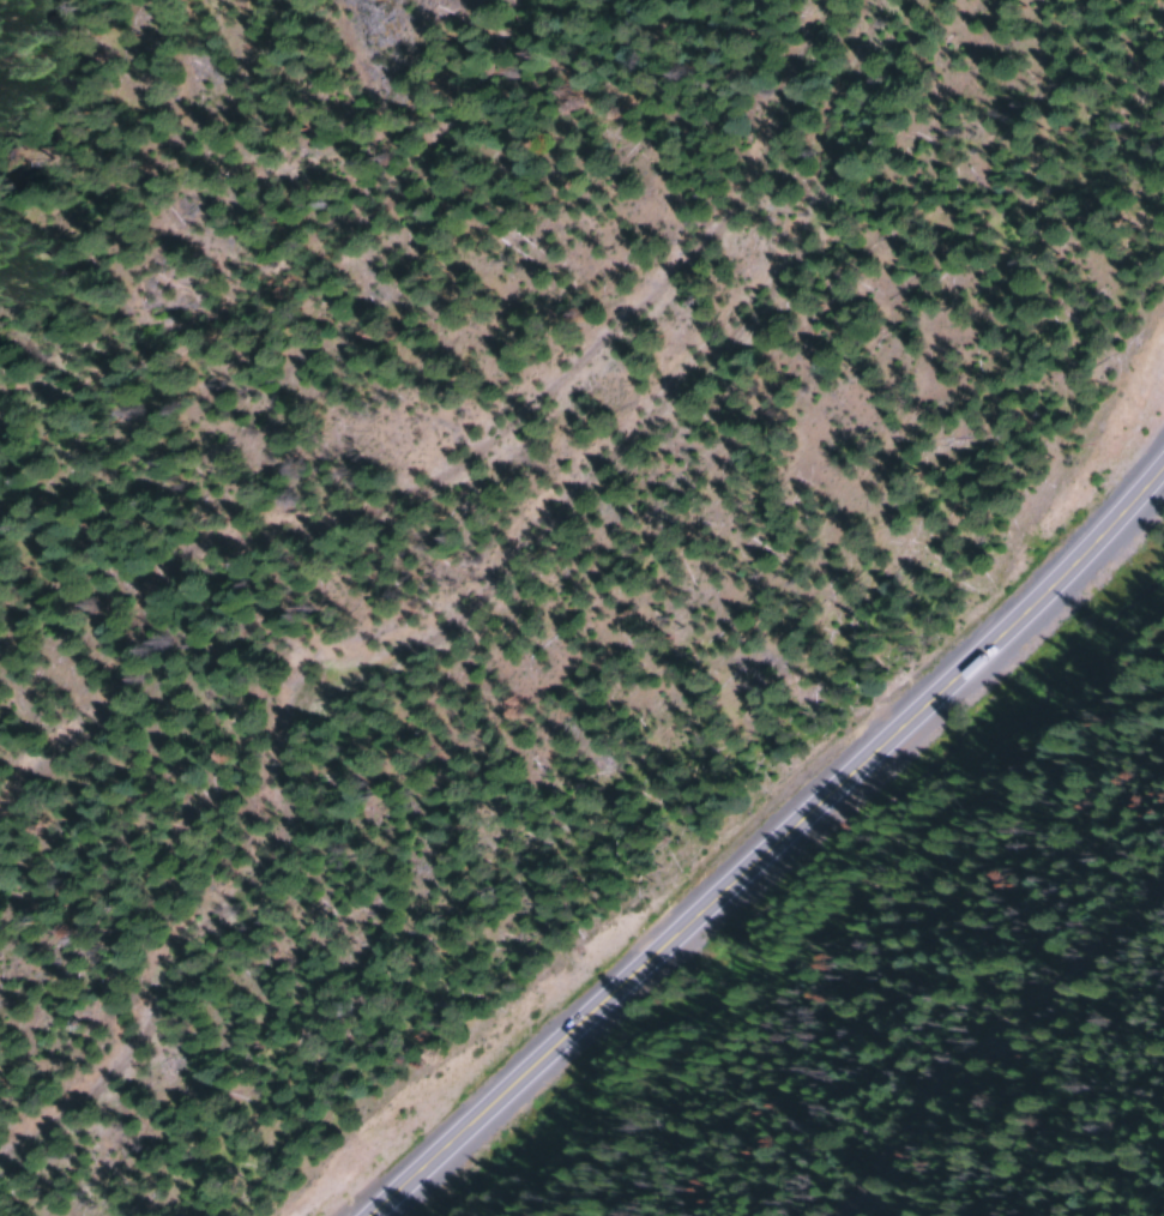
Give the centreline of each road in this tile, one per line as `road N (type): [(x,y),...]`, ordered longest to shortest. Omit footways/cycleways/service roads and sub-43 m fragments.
road 1 (track): [(750,0),(704,171),(604,350),(361,588),(175,874),(90,1039),(0,1148)]
road 2 (primary): [(1163,473),(1001,656),(394,1215)]
road 3 (track): [(734,0),(644,71),(511,124),(328,165),(151,245),(0,344)]
road 4 (track): [(843,1215),(1068,968),(1163,892)]

